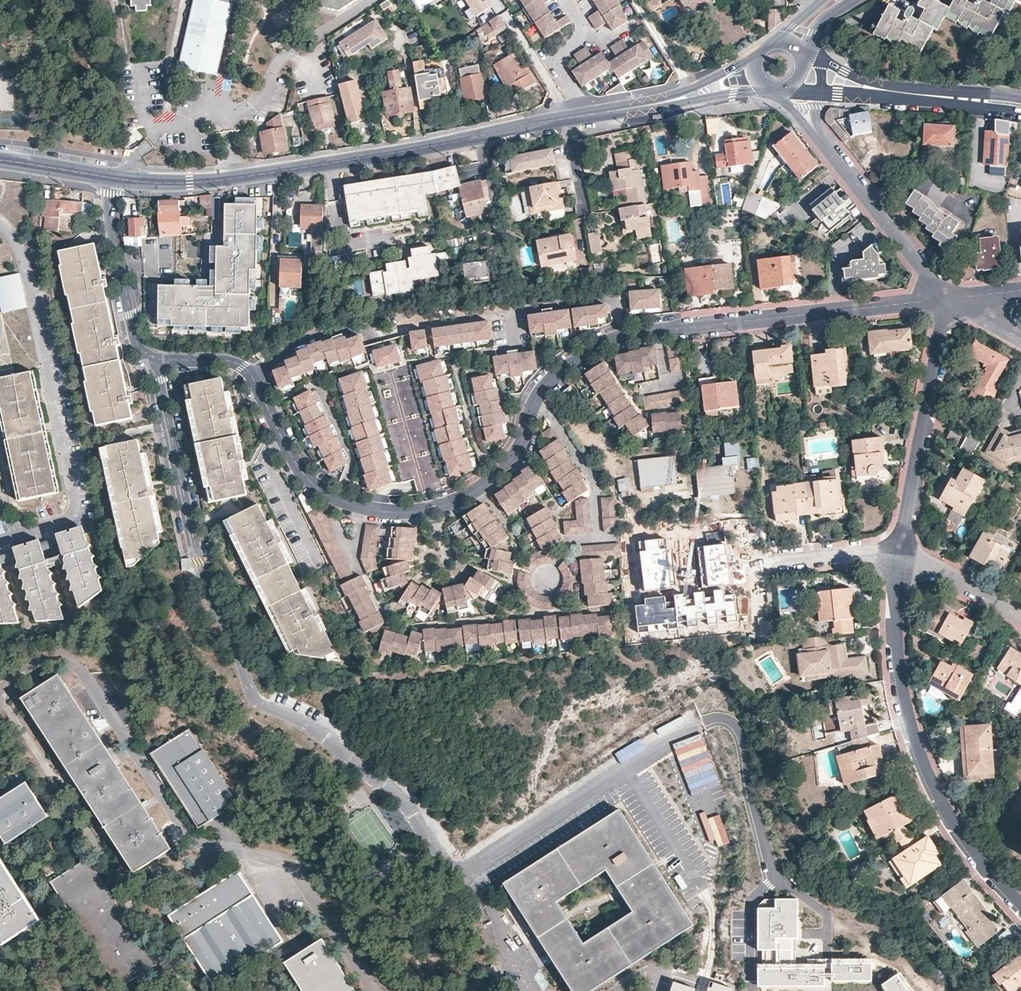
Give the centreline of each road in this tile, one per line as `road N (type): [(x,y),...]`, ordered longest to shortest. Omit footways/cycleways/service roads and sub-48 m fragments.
road 1 (secondary): [(110,179),(251,175),(588,116)]
road 2 (residential): [(901,553),(896,652),(912,741),(956,834),(1020,910)]
road 3 (residential): [(0,542),(68,519),(76,504),(26,267),(0,221)]
road 4 (residential): [(659,330),(947,299)]
road 5 (residential): [(947,299),(901,553)]
road 6 (residential): [(345,504),(410,514),(461,502),(517,453),(539,395)]
road 7 (residential): [(547,581),(571,545),(599,540),(594,482),(539,395)]
road 8 (residential): [(818,136),(947,299)]
road 9 (residential): [(156,361),(199,557)]
road 10 (residential): [(110,179),(130,317),(141,353),(156,361)]
road 11 (residential): [(623,337),(617,304),(604,298),(510,314),(515,345)]
road 12 (residential): [(737,567),(901,553)]
road 13 (residential): [(254,380),(301,344),(368,329),(372,340)]
road 14 (residential): [(901,553),(1020,621)]
road 15 (residential): [(588,116),(560,70),(560,57),(580,40),(566,0)]
road 16 (residential): [(281,438),(271,462),(317,561)]
road 17 (residential): [(318,383),(353,464),(345,504)]

